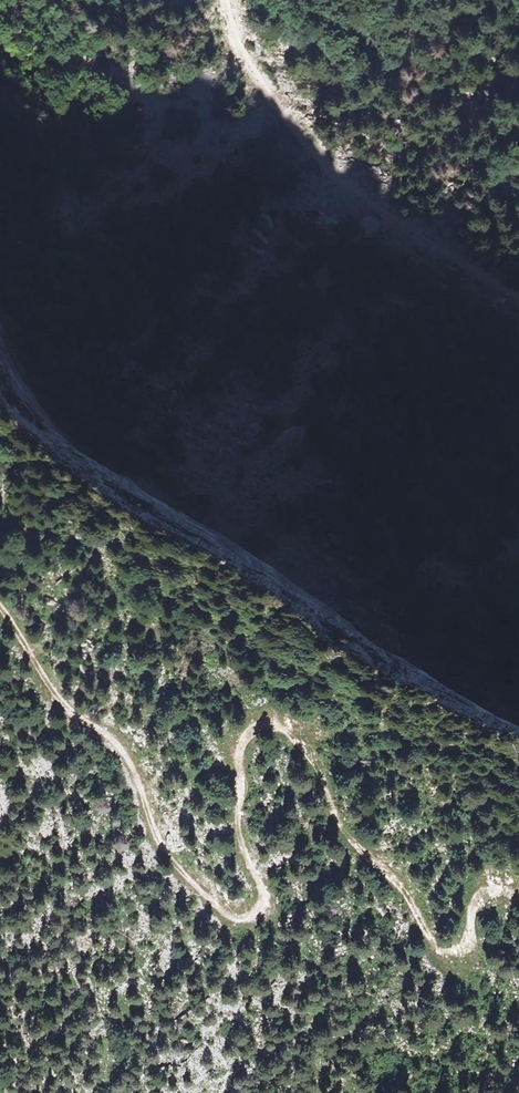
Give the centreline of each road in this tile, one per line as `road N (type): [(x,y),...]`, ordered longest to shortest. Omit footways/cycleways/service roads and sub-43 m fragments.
road 1 (track): [(518,888),(489,888),(458,946),(438,948),(401,887),(345,831),(320,760),(299,733),(270,724),(248,737),(240,757),(237,803),(264,913),(225,915),(179,872),(120,749),(57,699),(0,607)]
road 2 (track): [(227,0),(232,41),(334,174),(518,301)]

